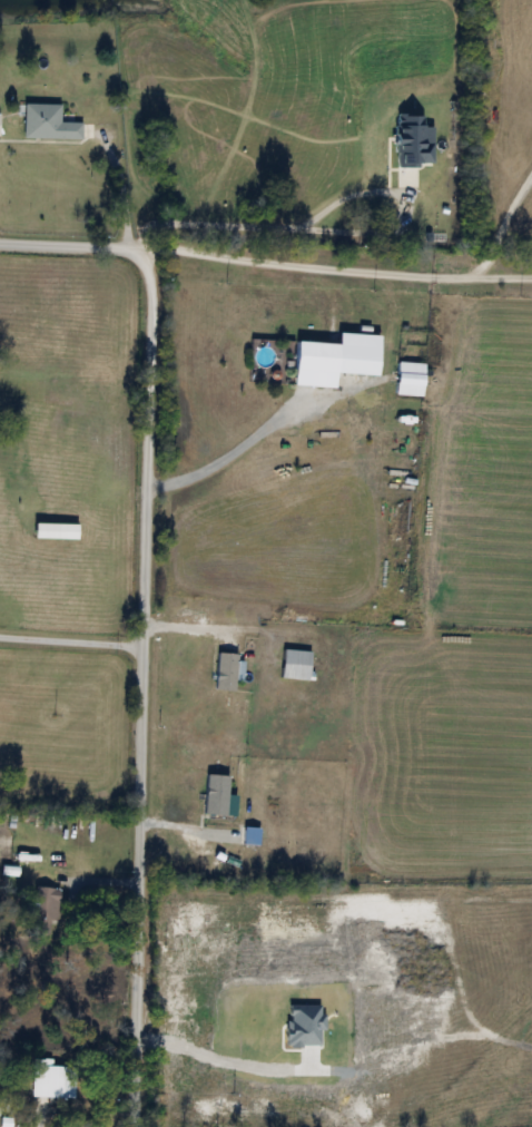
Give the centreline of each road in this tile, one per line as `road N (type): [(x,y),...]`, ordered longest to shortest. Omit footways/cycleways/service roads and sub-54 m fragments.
road 1 (residential): [(132,1126),(149,274),(125,253),(0,244)]

